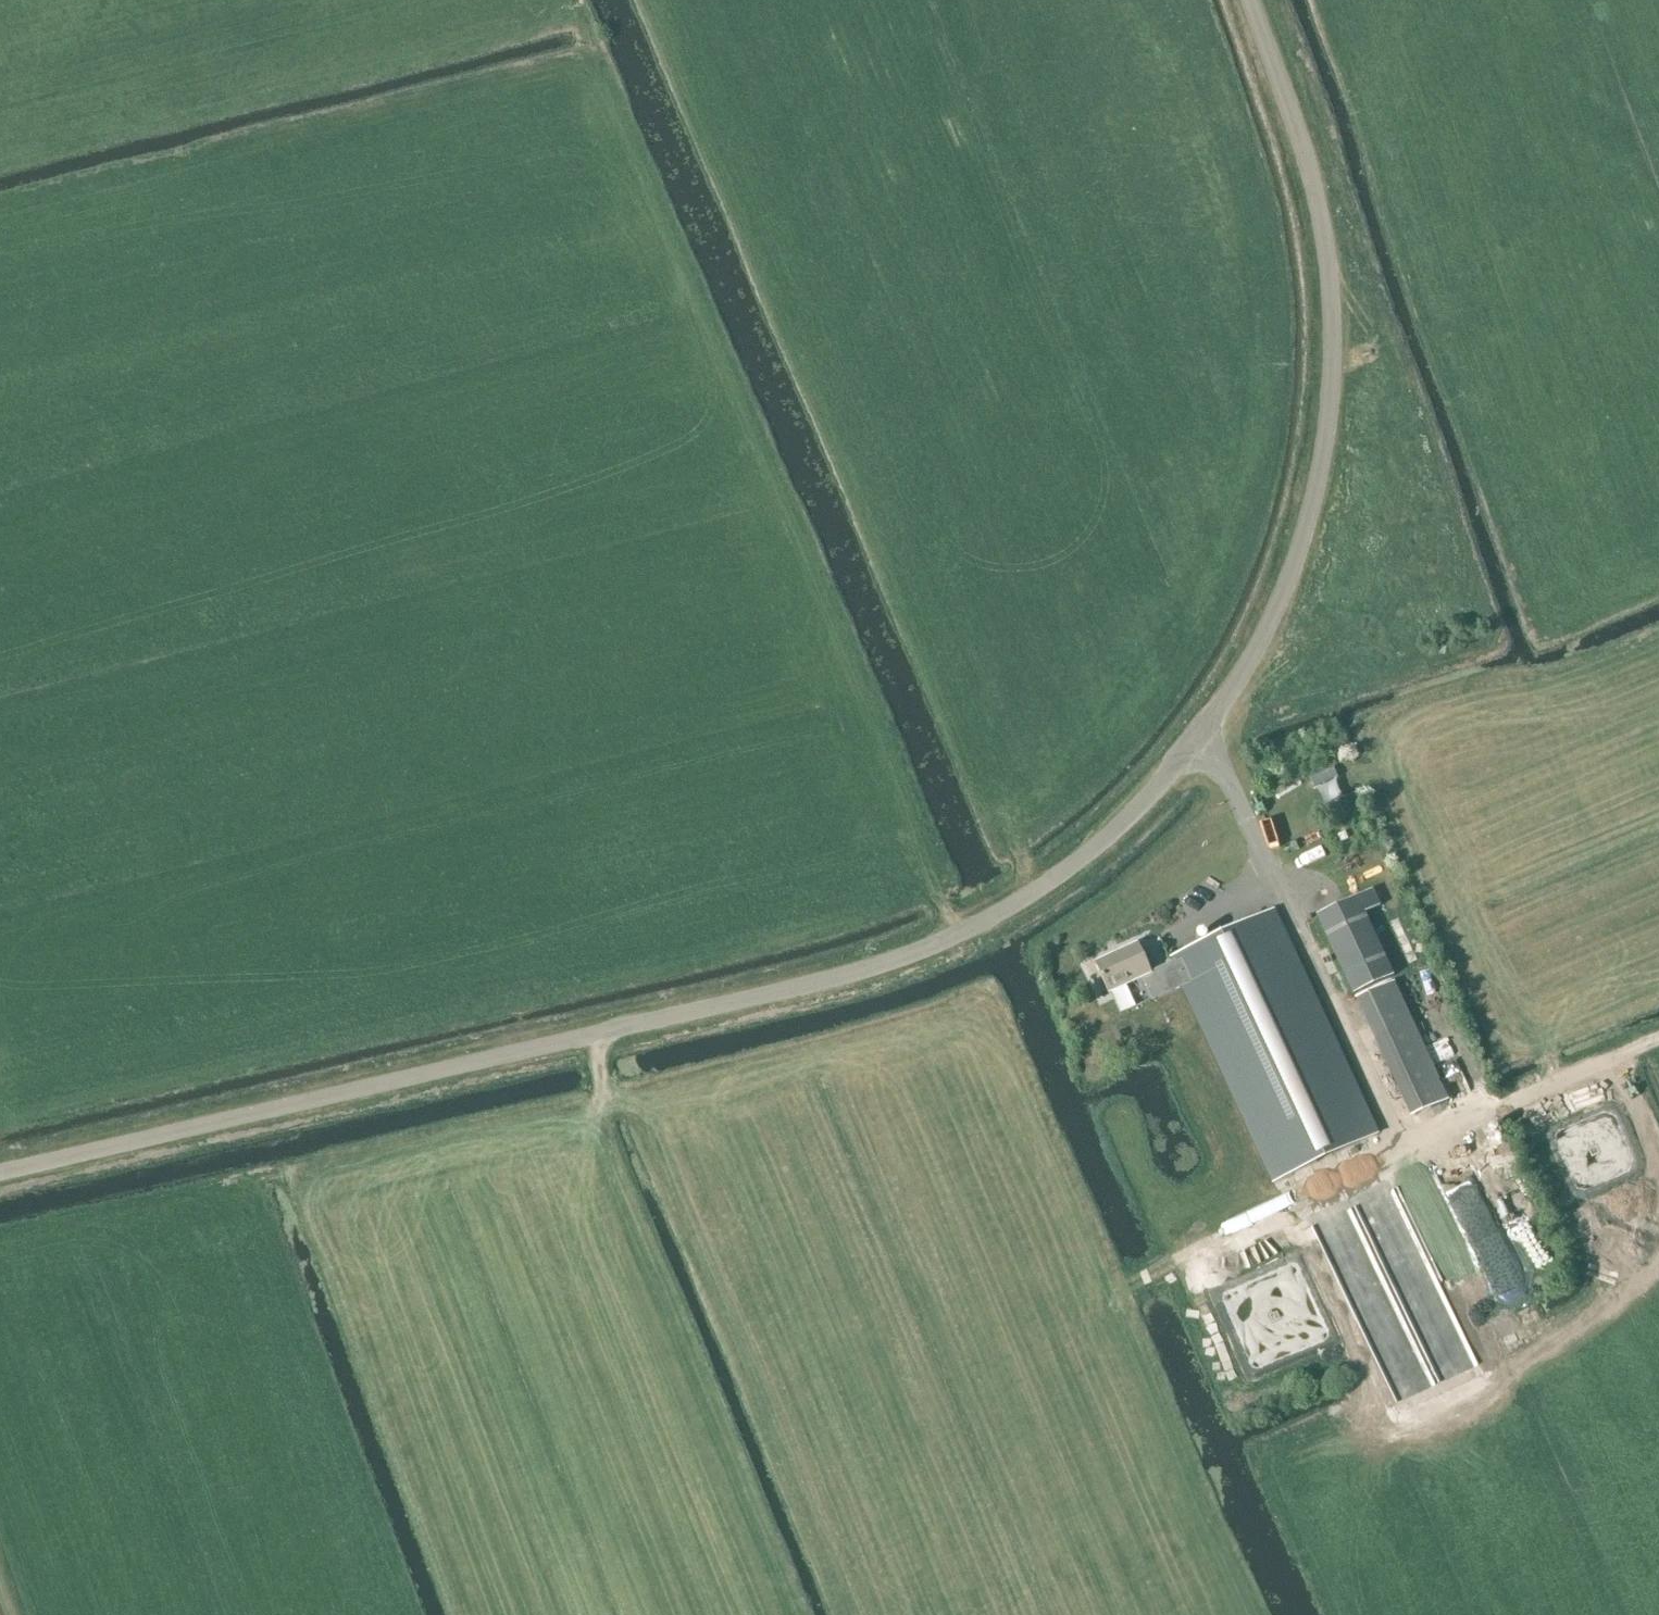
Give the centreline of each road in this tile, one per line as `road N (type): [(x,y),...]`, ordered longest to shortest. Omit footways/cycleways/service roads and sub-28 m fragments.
road 1 (unclassified): [(0,1176),(234,1126),(901,958),(1031,895),(1093,850),(1152,792),(1236,684),(1304,539),(1319,475),(1331,405),(1327,254),(1292,115),(1250,0)]

